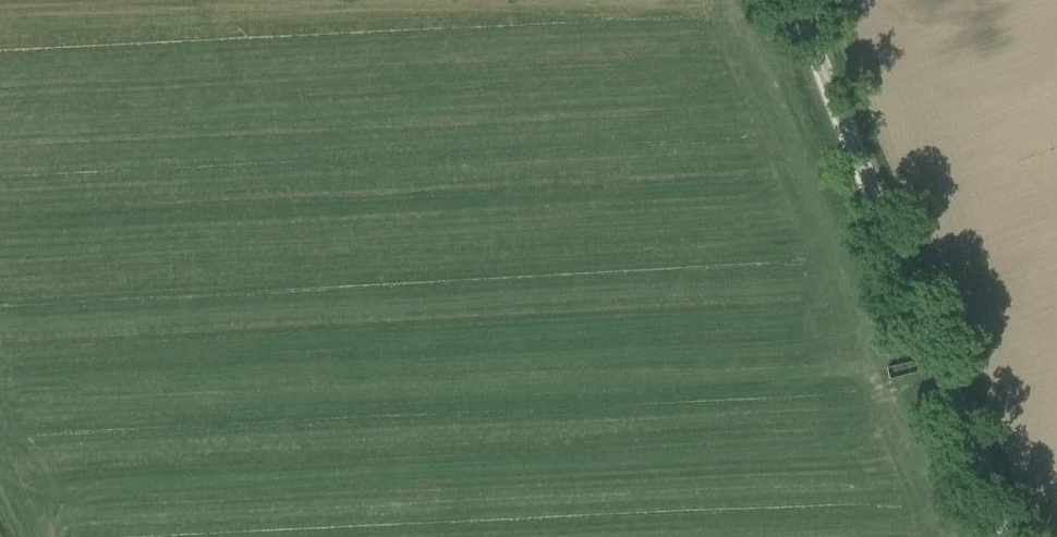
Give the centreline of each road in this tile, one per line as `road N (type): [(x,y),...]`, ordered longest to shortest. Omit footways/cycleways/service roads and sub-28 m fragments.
road 1 (unclassified): [(1007,536),(791,0)]

